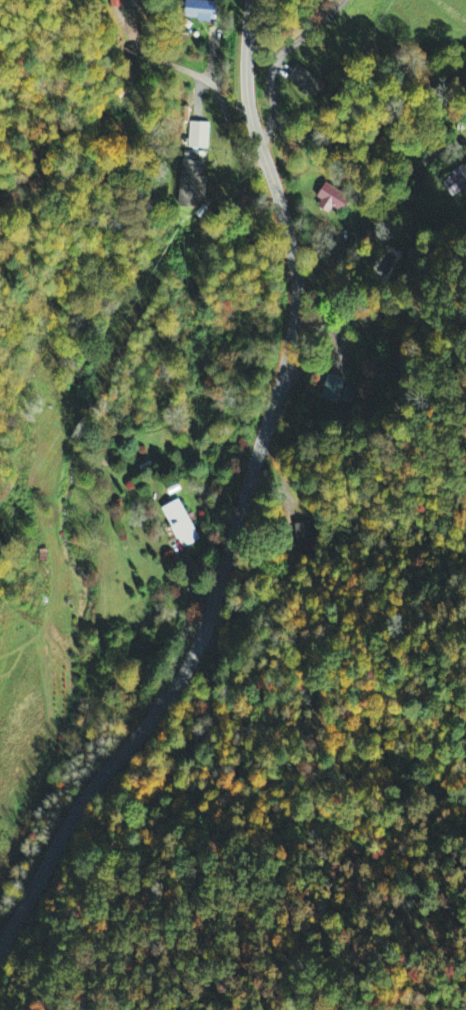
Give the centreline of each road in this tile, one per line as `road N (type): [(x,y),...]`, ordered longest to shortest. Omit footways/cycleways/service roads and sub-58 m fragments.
road 1 (residential): [(0,947),(83,796),(159,713),(192,657),(287,359),(297,284),(251,115),(250,0)]
road 2 (residential): [(202,635),(213,655),(207,727),(171,773),(99,906),(81,1009)]
road 3 (residential): [(266,162),(237,144),(209,81),(137,52),(99,76),(59,130),(53,159),(0,201)]
road 4 (residential): [(282,376),(302,366),(366,229),(424,159),(465,141)]
road 5 (residential): [(257,137),(272,112),(275,63),(344,0)]

